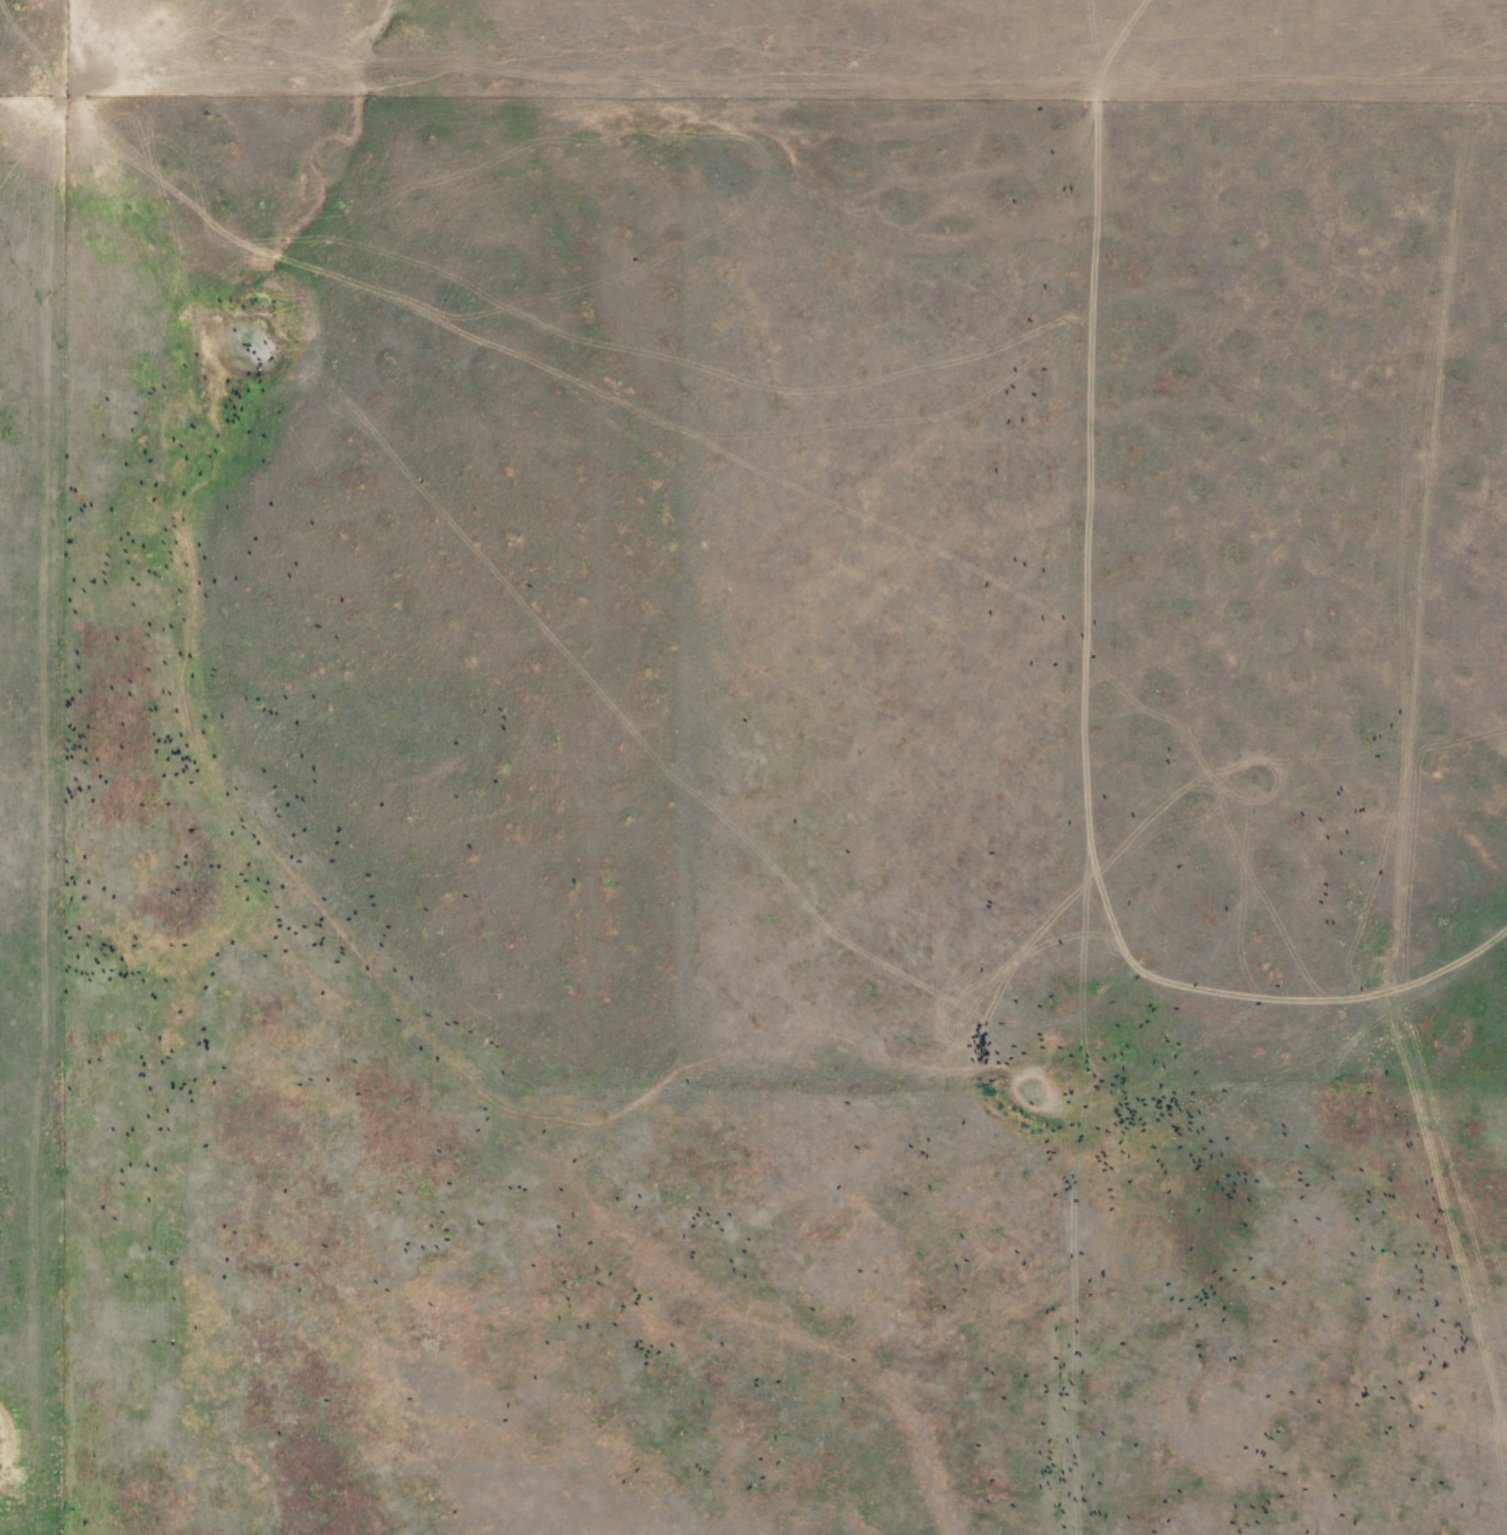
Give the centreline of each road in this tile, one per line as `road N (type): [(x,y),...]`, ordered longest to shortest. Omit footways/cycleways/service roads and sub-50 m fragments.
road 1 (track): [(14,0),(36,54),(47,157),(37,1370)]
road 2 (track): [(1136,0),(1088,102),(1077,738),(1107,884),(1198,975),(1301,984),(1440,959),(1506,918)]

